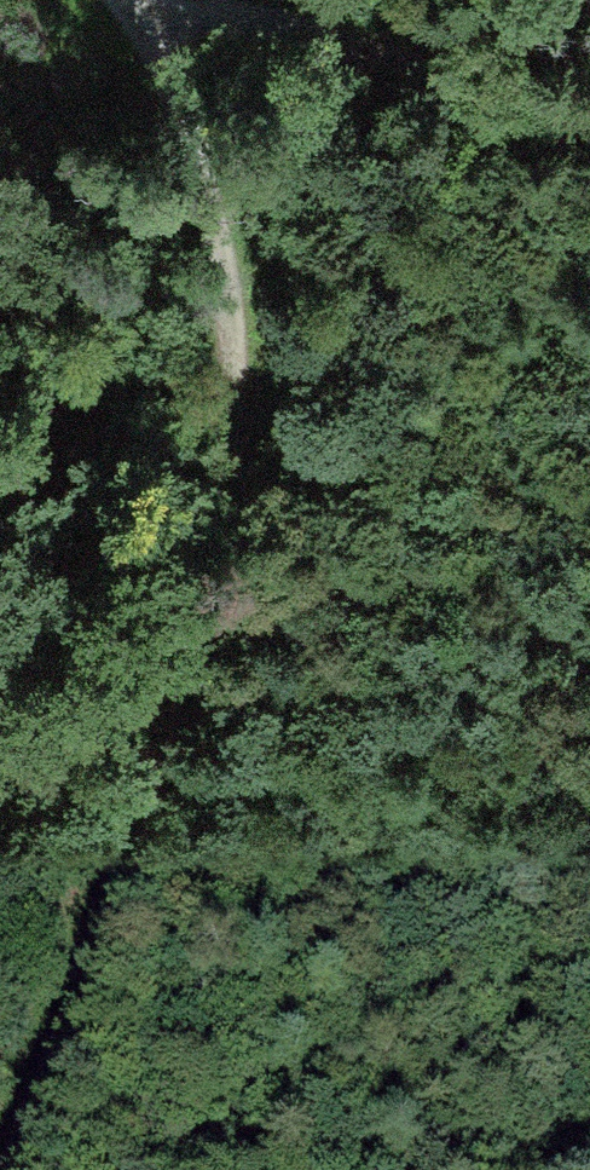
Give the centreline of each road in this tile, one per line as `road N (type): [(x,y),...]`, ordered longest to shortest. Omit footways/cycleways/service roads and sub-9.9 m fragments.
road 1 (track): [(120,0),(209,194),(240,354),(199,588),(14,1169)]
road 2 (track): [(589,139),(158,0)]
road 3 (track): [(0,725),(199,588)]

